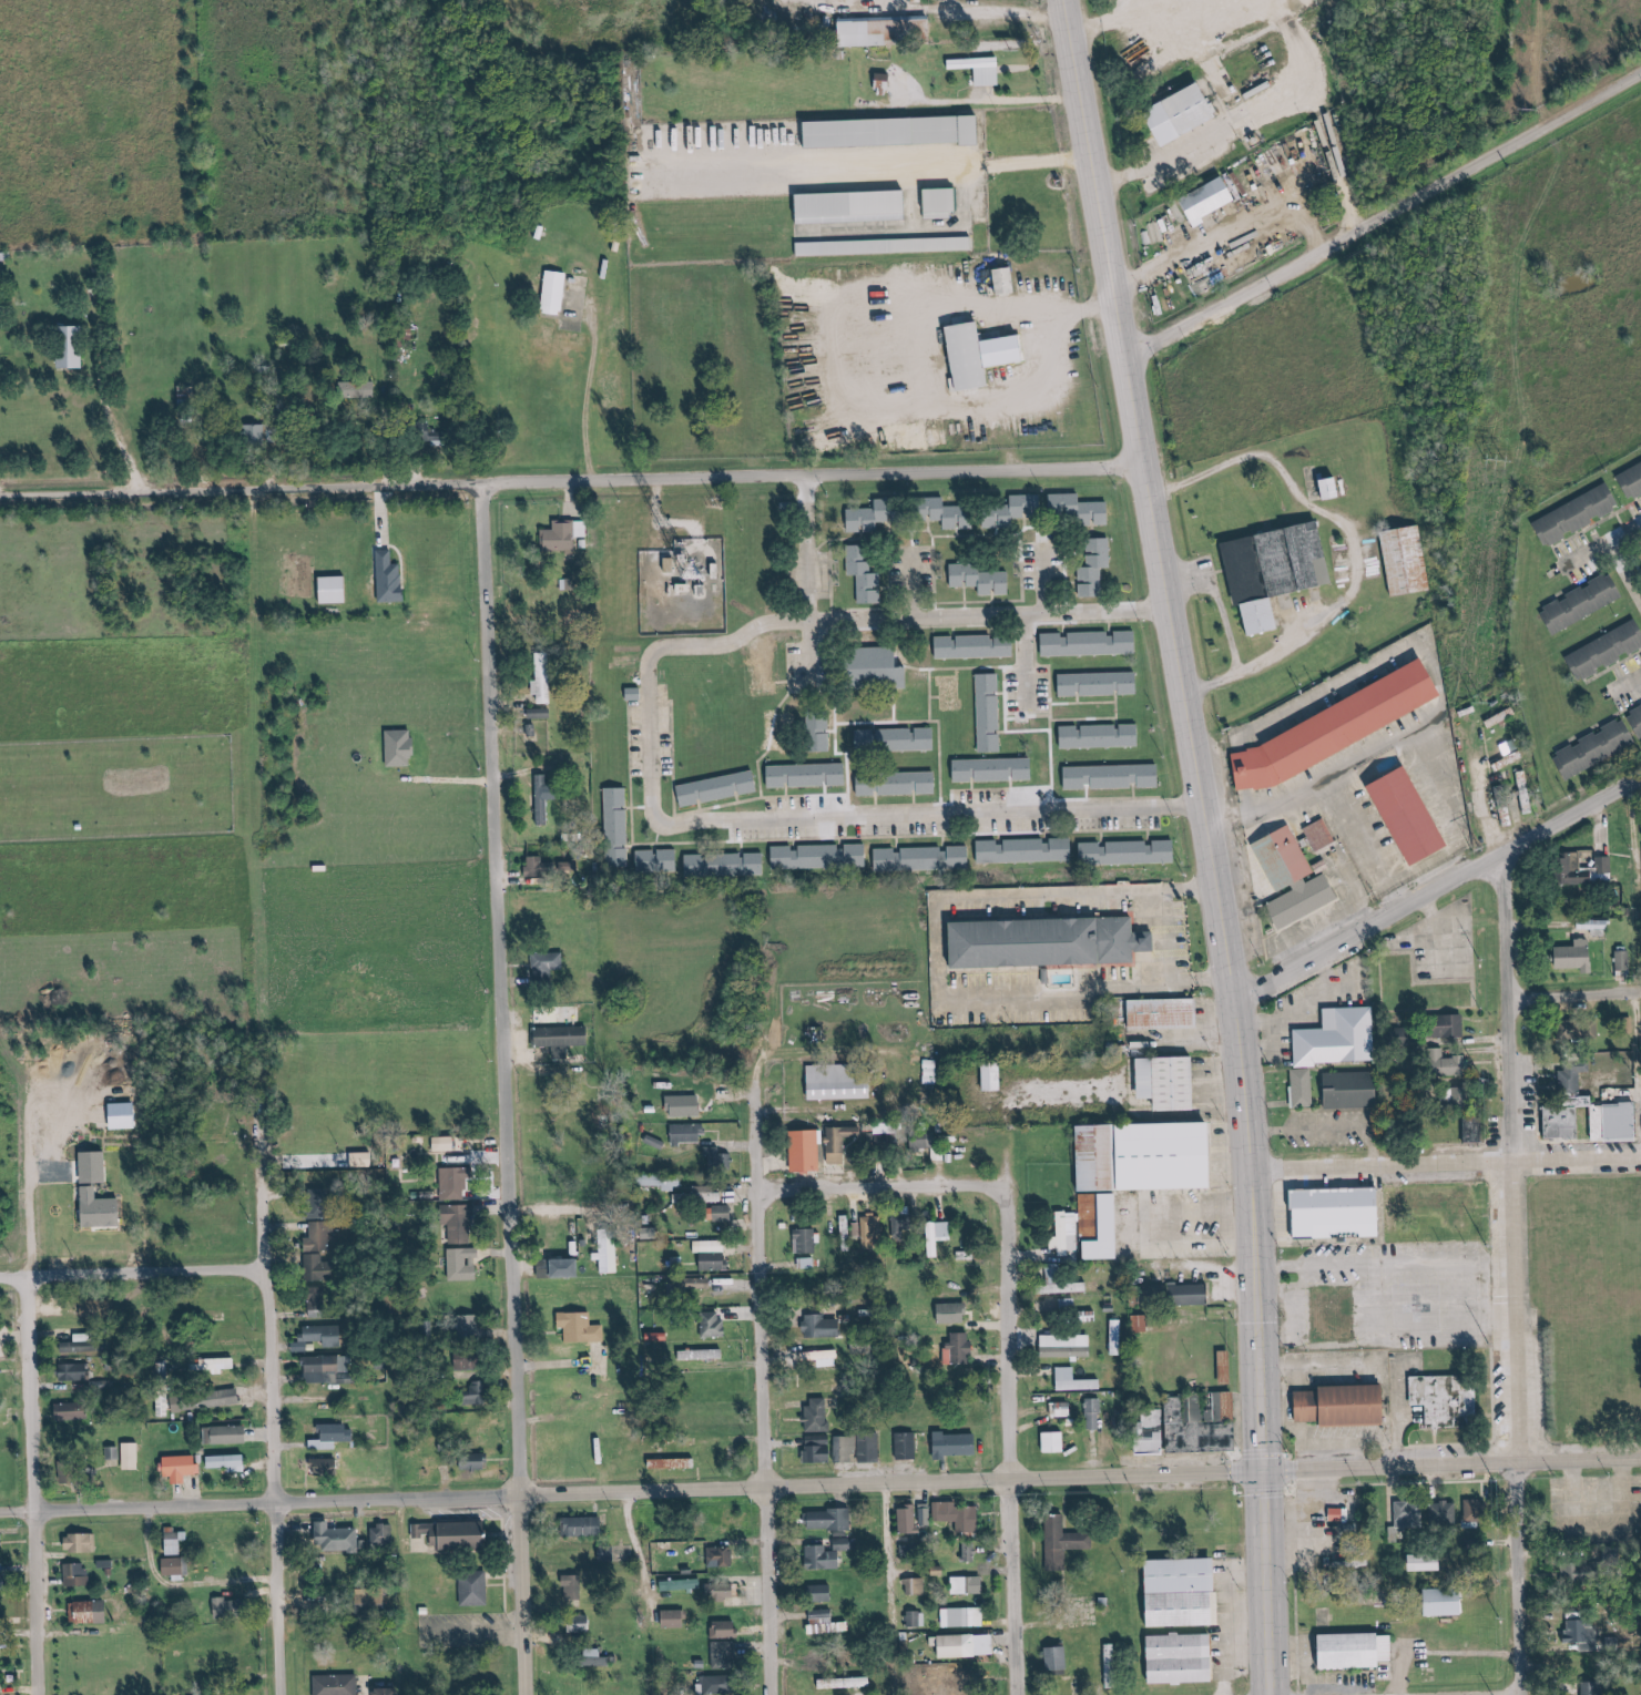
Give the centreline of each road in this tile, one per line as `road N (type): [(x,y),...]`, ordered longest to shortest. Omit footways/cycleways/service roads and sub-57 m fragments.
road 1 (primary): [(1266,1694),(1260,1368),(1227,984),(1119,360),(1099,162),(1071,0)]
road 2 (residential): [(1163,606),(777,617),(731,642),(672,644),(652,666),(655,803),(665,819),(1197,801)]
road 3 (tertiary): [(510,1495),(1640,1454)]
road 4 (residential): [(510,1495),(488,481)]
road 5 (residential): [(1531,1694),(1517,1457),(1512,846)]
road 6 (residential): [(488,481),(1139,463)]
road 7 (residential): [(764,1694),(747,1088)]
road 8 (residential): [(1119,360),(1640,75)]
road 9 (residential): [(271,1694),(249,1177)]
road 10 (residential): [(1013,1694),(997,1181)]
road 11 (residential): [(0,1514),(510,1495)]
road 12 (residential): [(0,491),(488,481)]
road 13 (tertiary): [(1227,984),(1430,895),(1640,774)]
road 14 (residential): [(29,1694),(17,1279)]
road 15 (residential): [(1640,1160),(1247,1171)]
road 16 (residential): [(0,1280),(257,1270)]
road 17 (residential): [(748,1192),(997,1181)]
road 18 (tertiary): [(517,1694),(510,1495)]
road 19 (residential): [(814,472),(820,616)]
road 20 (residential): [(1640,989),(1515,994)]

